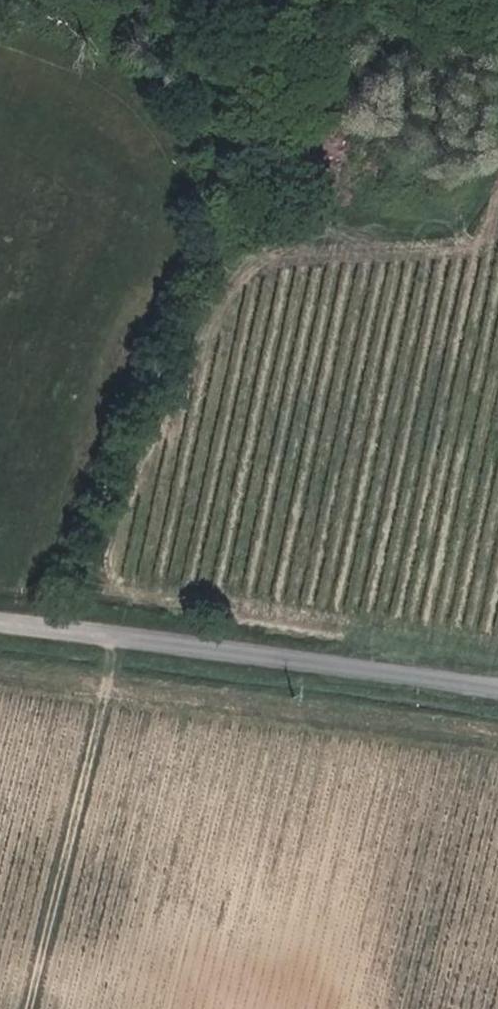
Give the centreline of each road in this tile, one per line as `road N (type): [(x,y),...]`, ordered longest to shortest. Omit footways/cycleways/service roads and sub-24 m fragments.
road 1 (unclassified): [(0,624),(497,691)]

